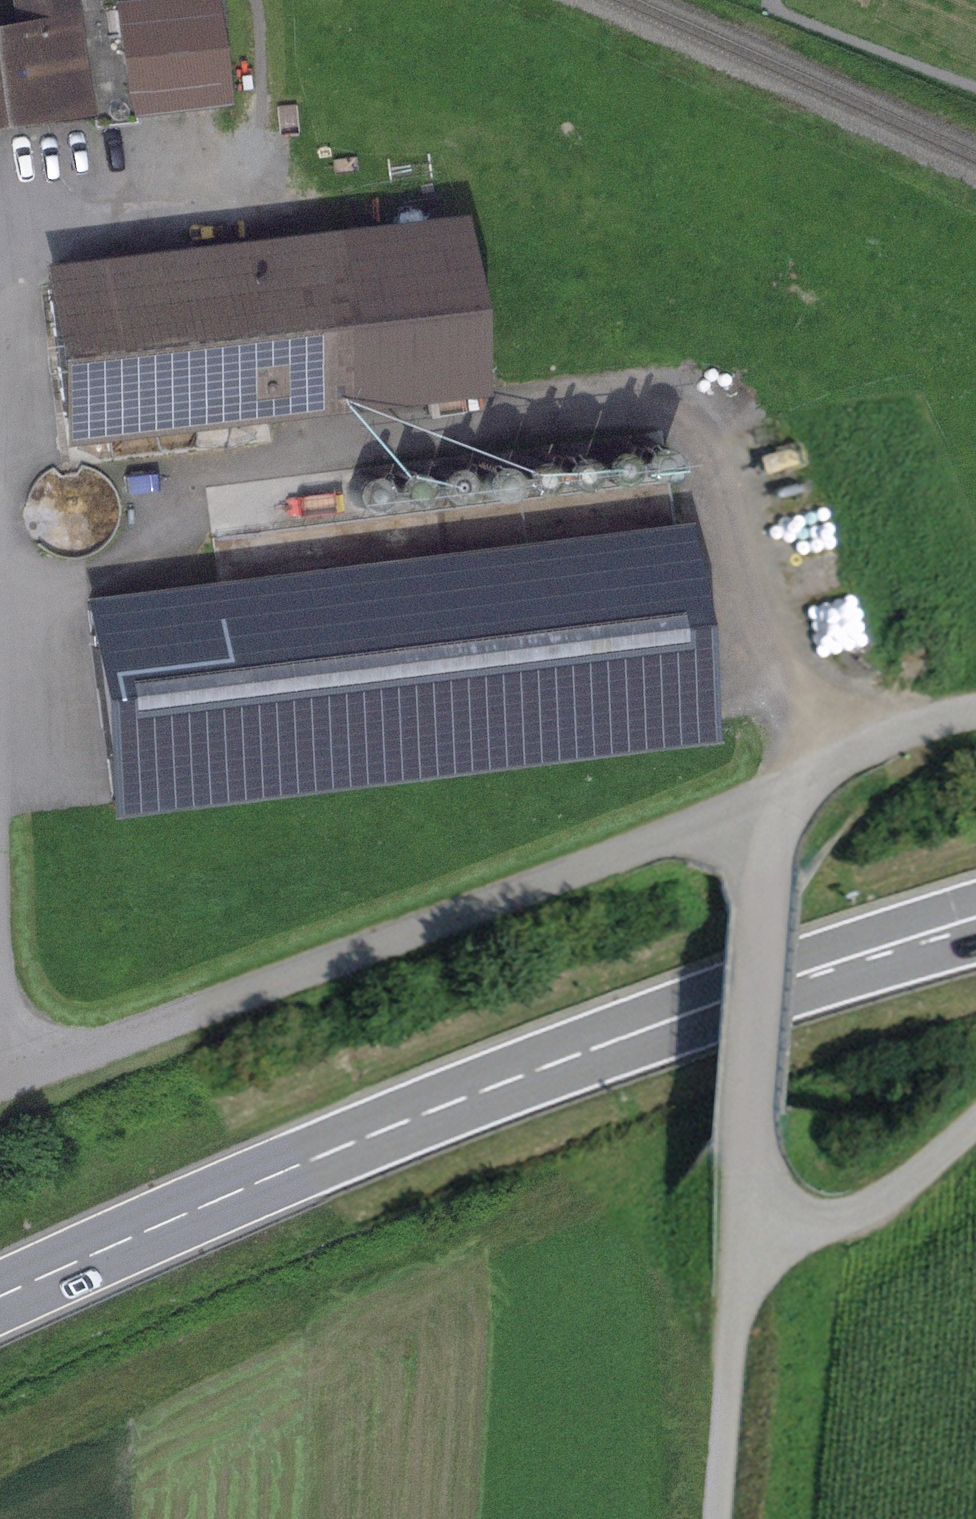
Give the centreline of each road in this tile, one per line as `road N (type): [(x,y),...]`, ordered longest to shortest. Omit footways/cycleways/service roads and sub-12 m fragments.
road 1 (primary): [(975,918),(612,1044),(184,1215),(0,1298)]
road 2 (track): [(788,809),(711,822),(0,1084)]
road 3 (track): [(788,809),(770,859),(749,1219)]
road 4 (track): [(749,1219),(720,1518)]
road 5 (track): [(749,1219),(838,1215),(905,1186),(975,1121)]
road 6 (track): [(975,712),(830,764),(788,809)]

